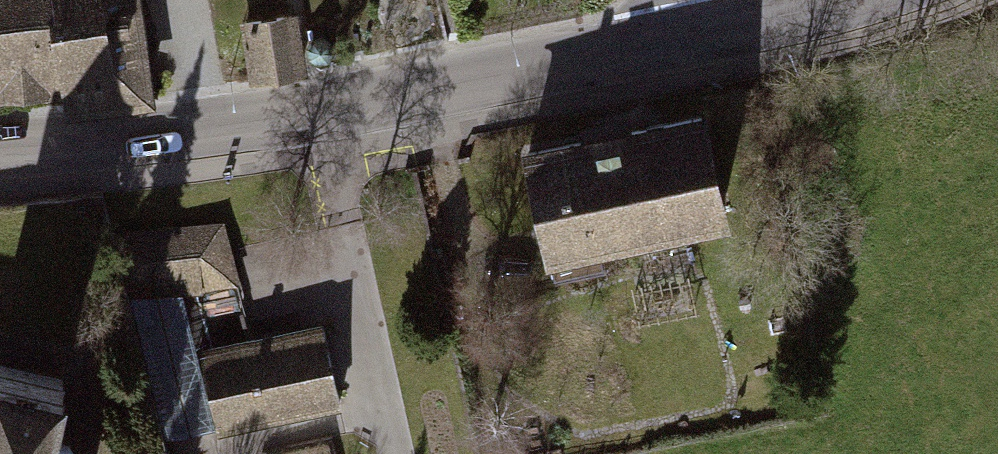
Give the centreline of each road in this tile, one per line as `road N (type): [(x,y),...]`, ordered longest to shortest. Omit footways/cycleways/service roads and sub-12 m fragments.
road 1 (tertiary): [(700,35),(237,126),(0,149)]
road 2 (tertiary): [(836,0),(700,35)]

